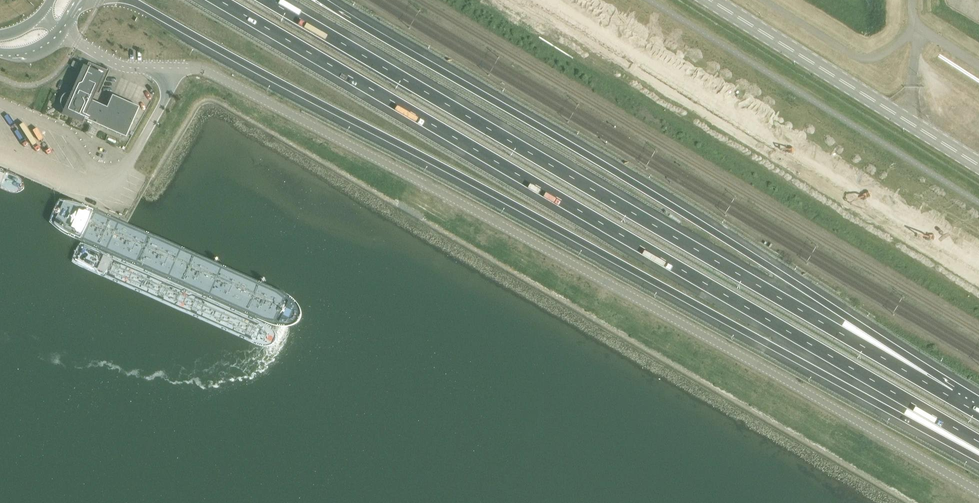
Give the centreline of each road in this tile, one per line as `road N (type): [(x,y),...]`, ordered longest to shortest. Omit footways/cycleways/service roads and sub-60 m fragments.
road 1 (unclassified): [(978,492),(227,82),(192,69),(117,64),(61,30)]
road 2 (motorway): [(131,0),(978,455)]
road 3 (motorway): [(215,0),(978,442)]
road 4 (motorway): [(950,396),(264,0)]
road 5 (motorway): [(950,396),(848,318),(690,217),(322,0)]
road 6 (unclassified): [(978,165),(709,0)]

